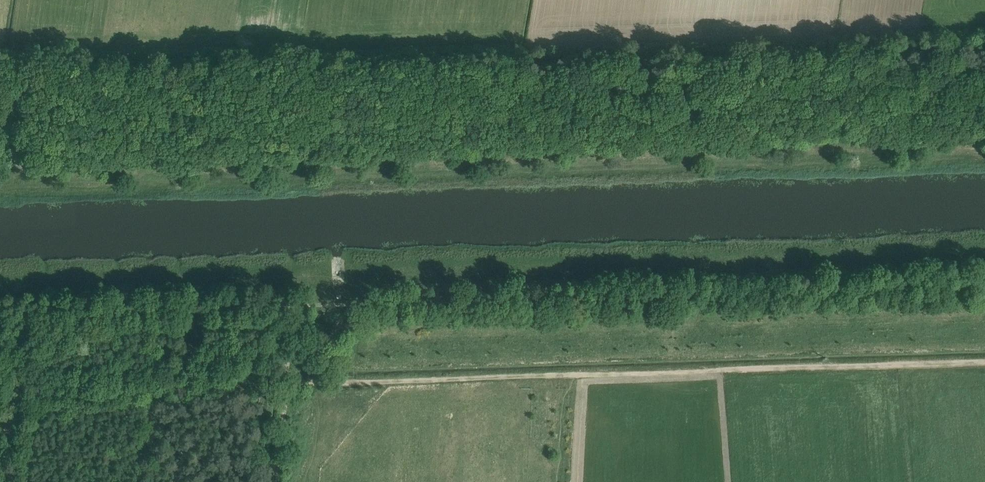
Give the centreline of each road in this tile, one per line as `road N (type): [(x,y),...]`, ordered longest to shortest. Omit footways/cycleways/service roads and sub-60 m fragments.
road 1 (track): [(984,361),(287,377)]
road 2 (track): [(984,280),(292,303)]
road 3 (track): [(0,333),(290,327)]

